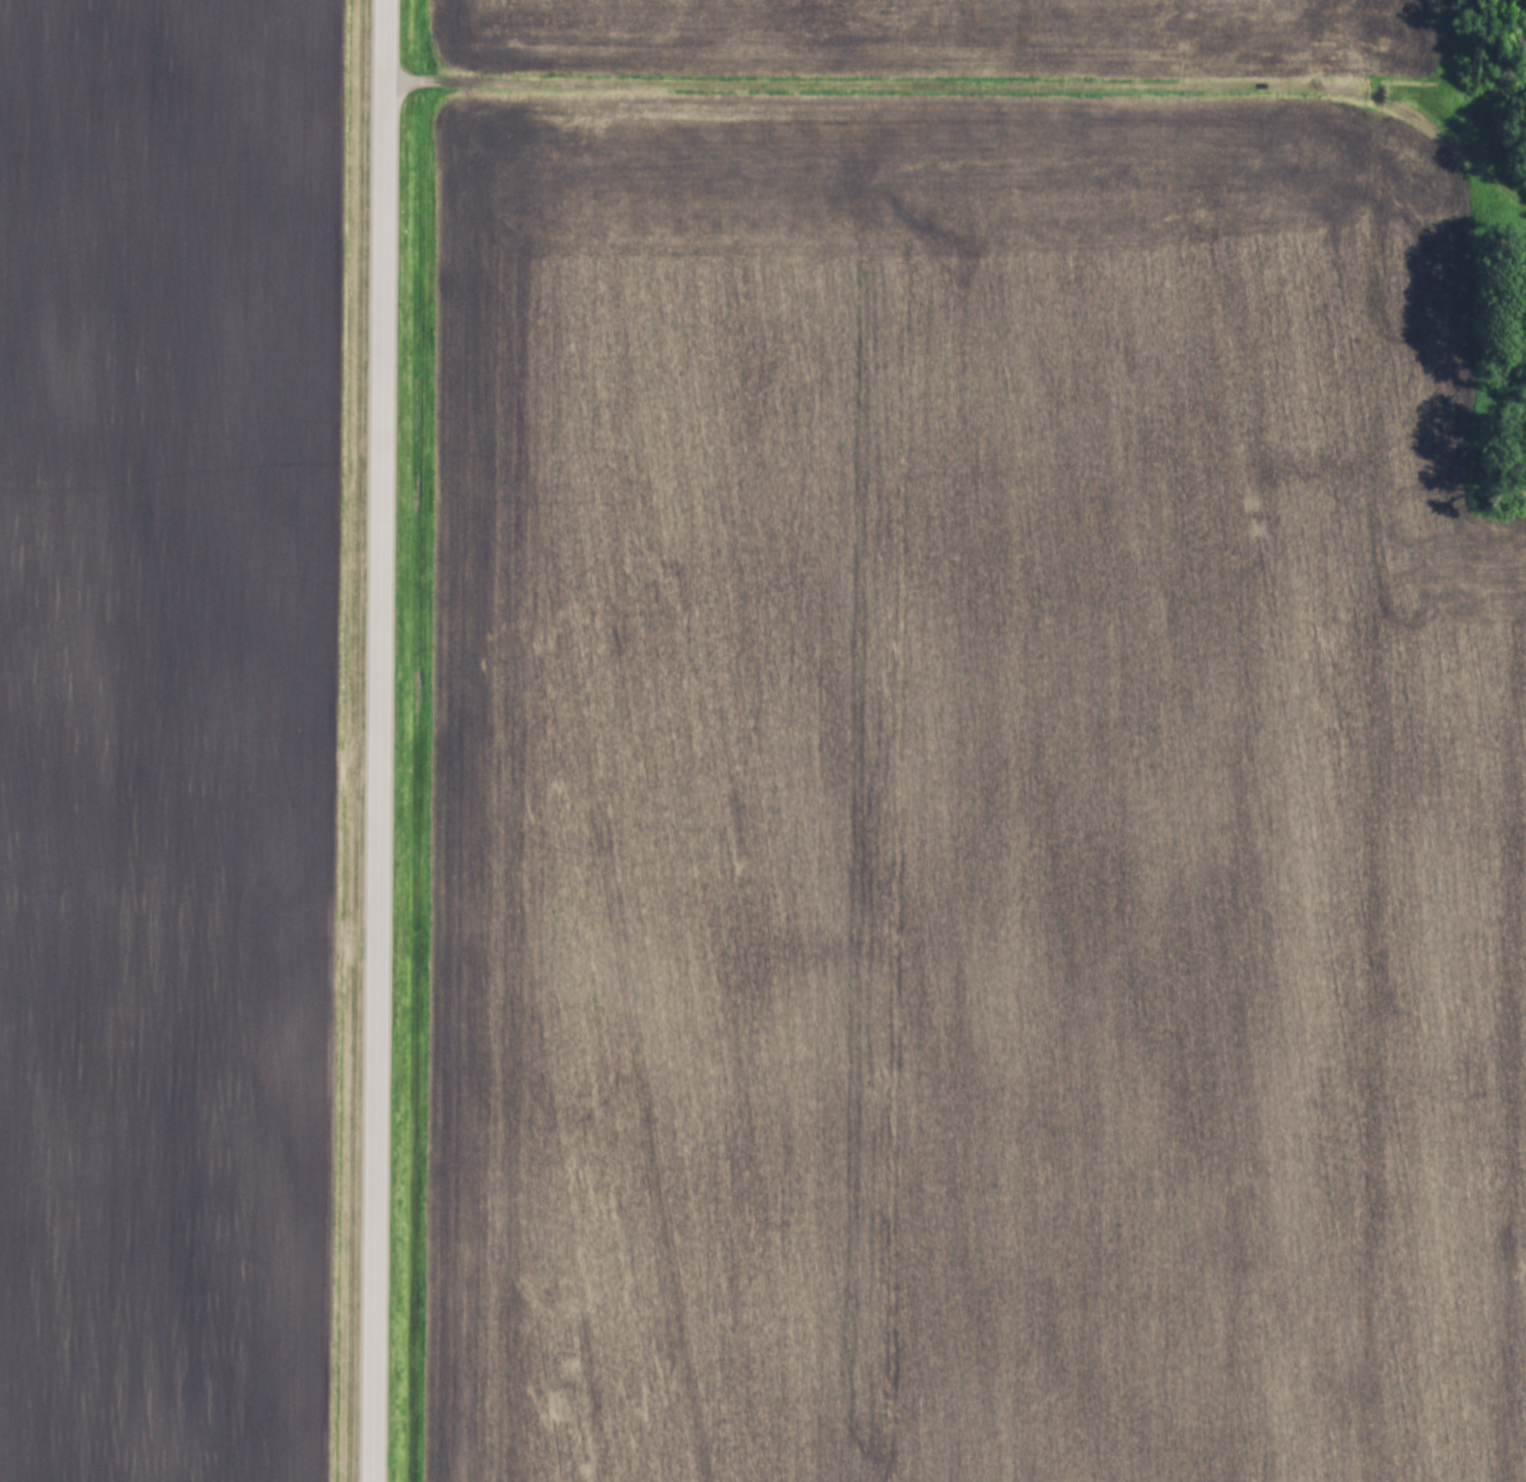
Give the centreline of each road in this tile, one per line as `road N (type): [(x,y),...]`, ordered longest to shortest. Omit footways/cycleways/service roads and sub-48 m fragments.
road 1 (primary): [(378,1481),(389,0)]
road 2 (track): [(388,84),(1341,88),(1450,144),(1525,203)]

